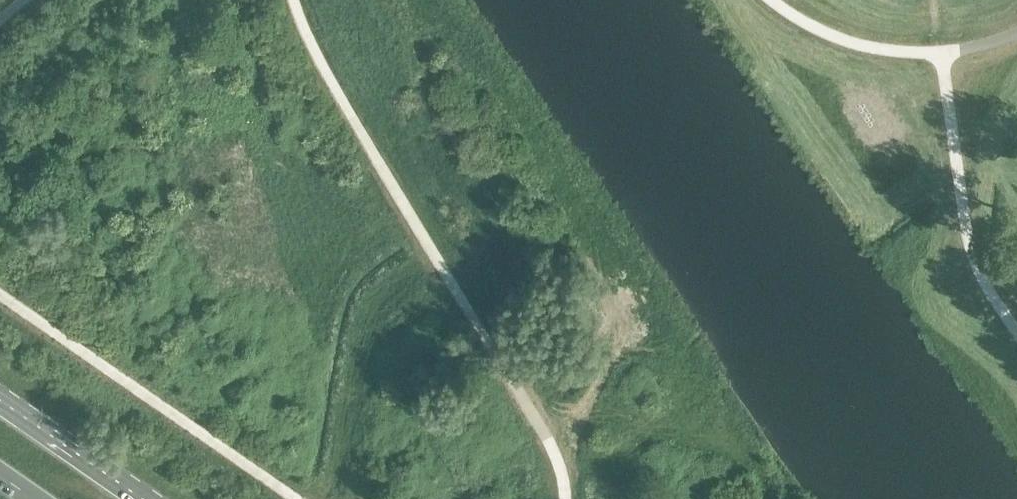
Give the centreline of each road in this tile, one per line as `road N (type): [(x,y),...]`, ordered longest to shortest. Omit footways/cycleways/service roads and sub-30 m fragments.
road 1 (trunk): [(153,498),(0,395)]

